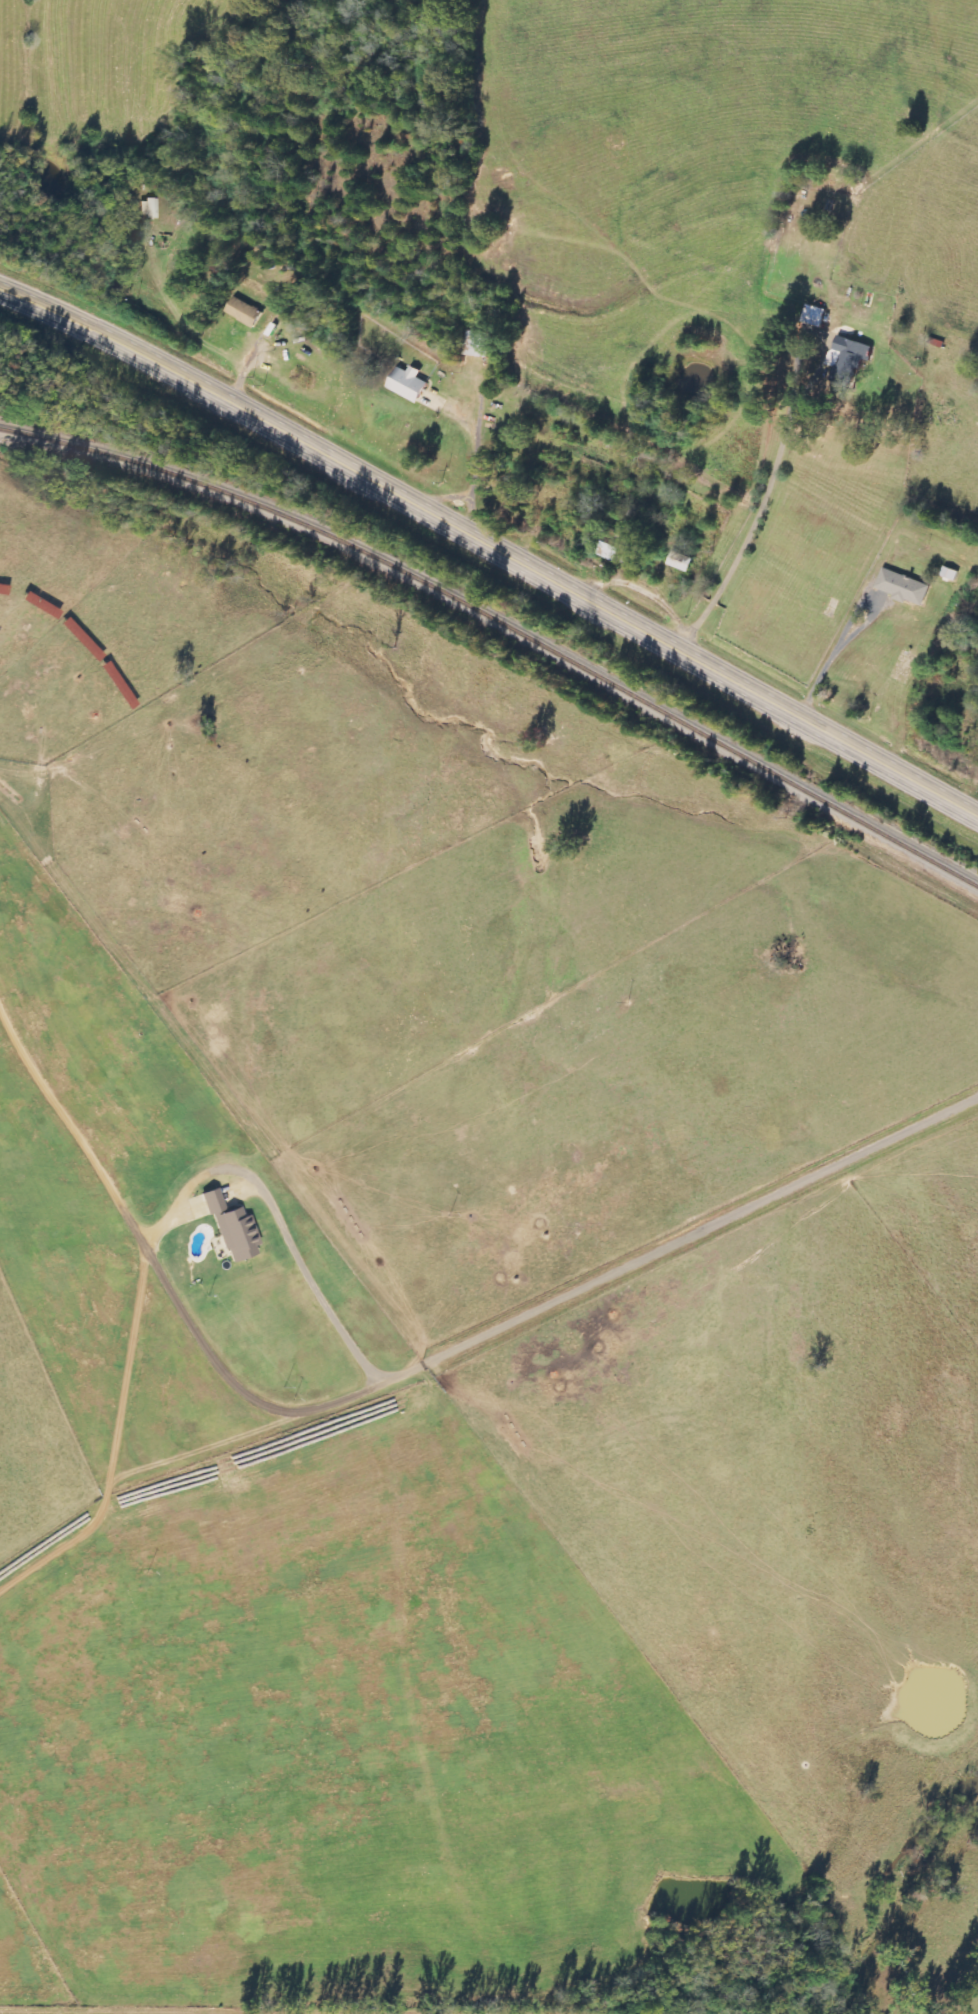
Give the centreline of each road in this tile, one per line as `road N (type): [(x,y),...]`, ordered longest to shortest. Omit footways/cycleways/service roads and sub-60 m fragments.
road 1 (primary): [(977,814),(44,306),(0,290)]

